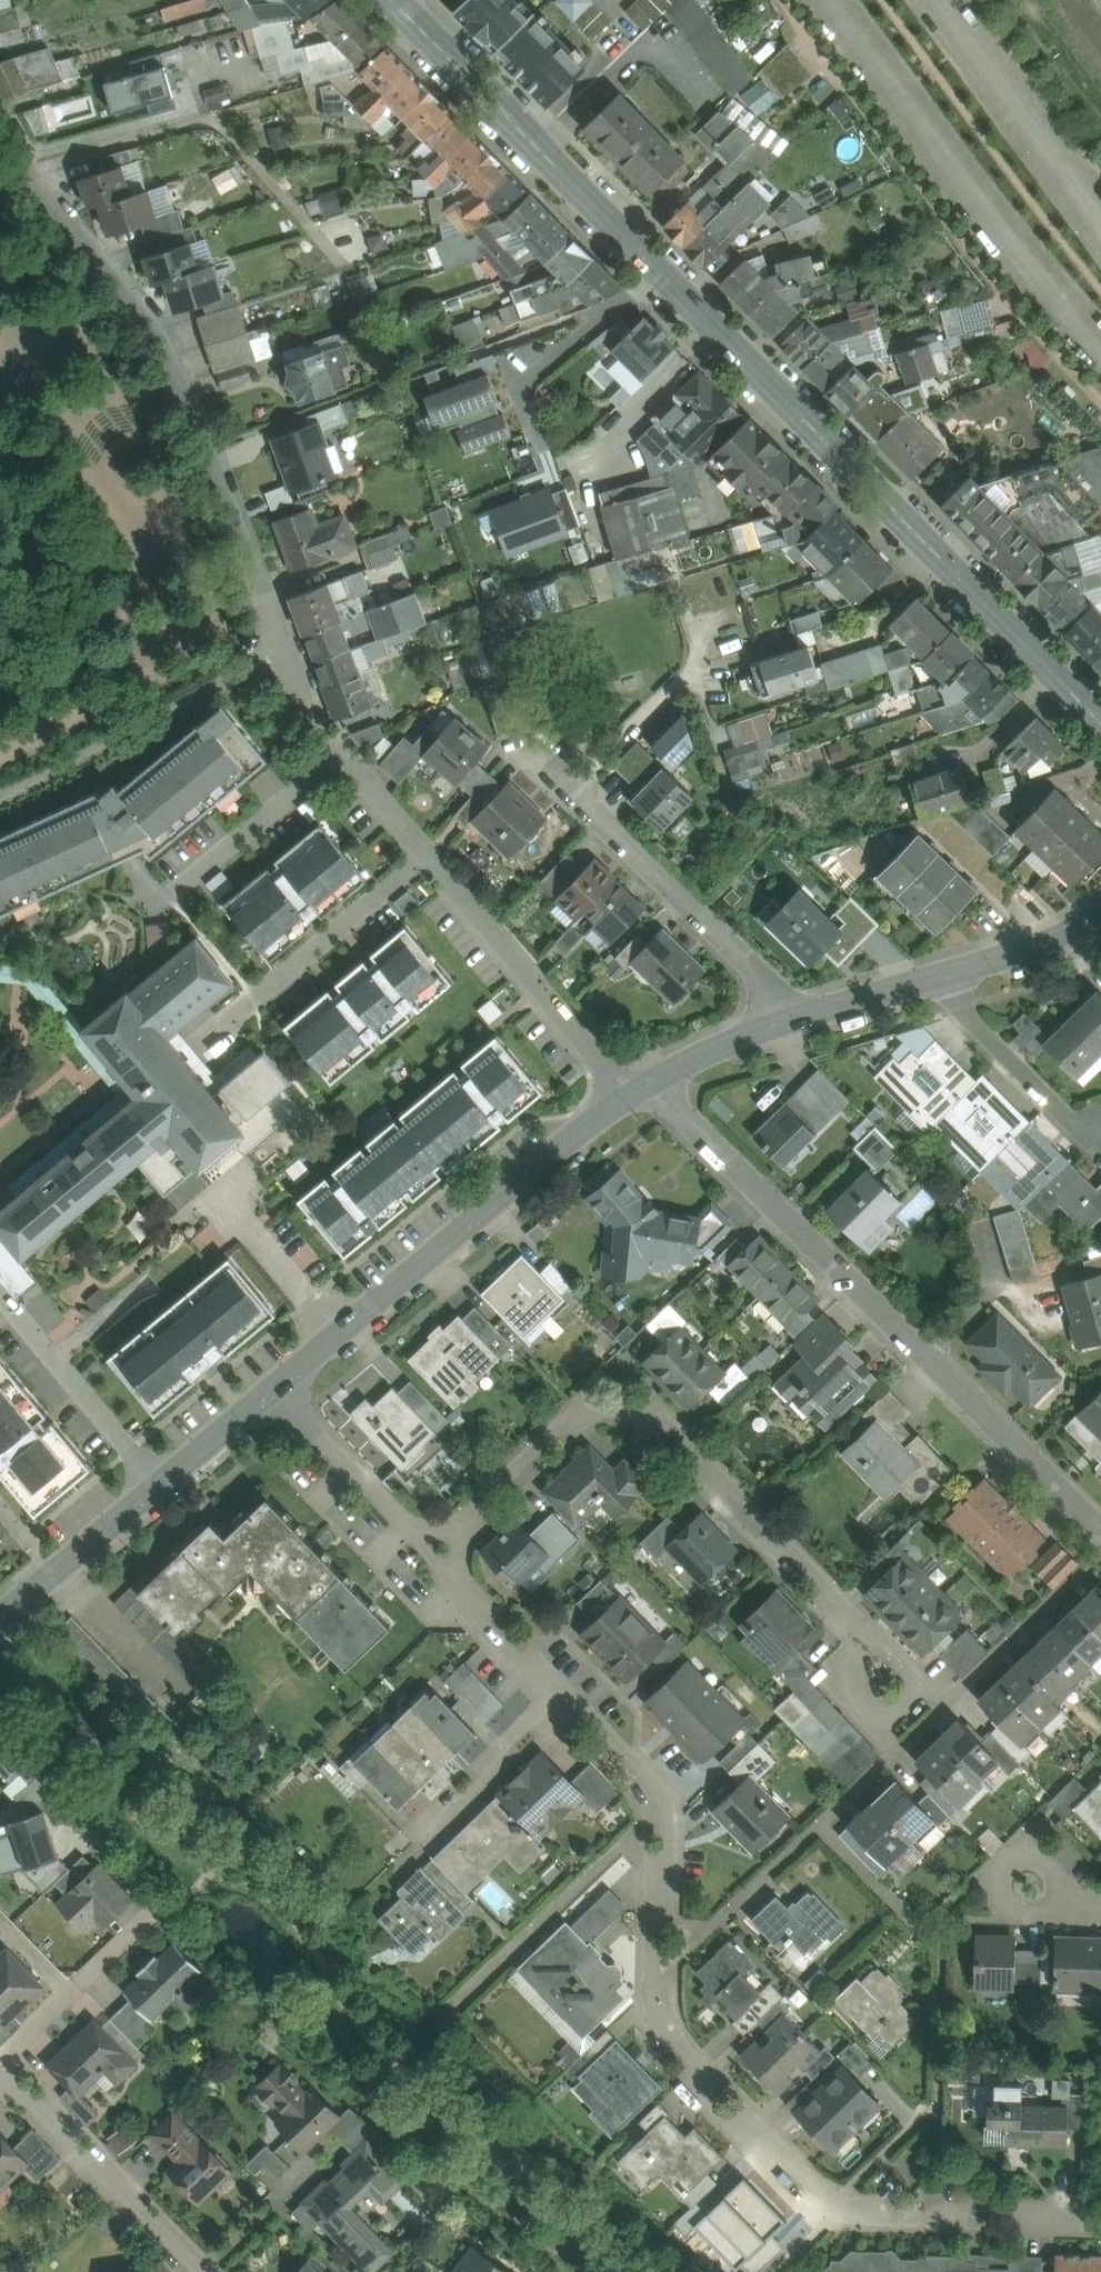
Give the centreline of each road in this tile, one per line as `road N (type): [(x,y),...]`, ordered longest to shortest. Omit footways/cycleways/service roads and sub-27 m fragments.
road 1 (residential): [(646,1086),(602,1060),(308,705),(213,448),(150,313),(98,244),(23,169),(0,120)]
road 2 (residential): [(1100,2219),(876,2212),(837,2204),(796,2180),(687,2071),(668,2029),(662,1827),(639,1771),(432,1565)]
road 3 (residential): [(395,0),(1100,722)]
road 4 (residential): [(883,1689),(856,1630),(617,1381),(432,1565)]
road 5 (residential): [(1022,1455),(646,1086)]
road 6 (residential): [(267,1396),(646,1086)]
road 7 (residential): [(552,771),(804,1016)]
road 8 (residential): [(193,2271),(0,2078)]
road 9 (residential): [(157,1488),(0,1296)]
road 10 (residential): [(1100,1139),(1065,1118),(929,979)]
road 11 (residential): [(415,1547),(267,1396)]
road 12 (residential): [(929,979),(1047,944),(1100,915)]
road 13 (residential): [(646,1086),(804,1016)]
road 14 (residential): [(157,1488),(267,1396)]
road 15 (residential): [(54,1574),(157,1488)]
road 16 (residential): [(804,1016),(929,979)]

